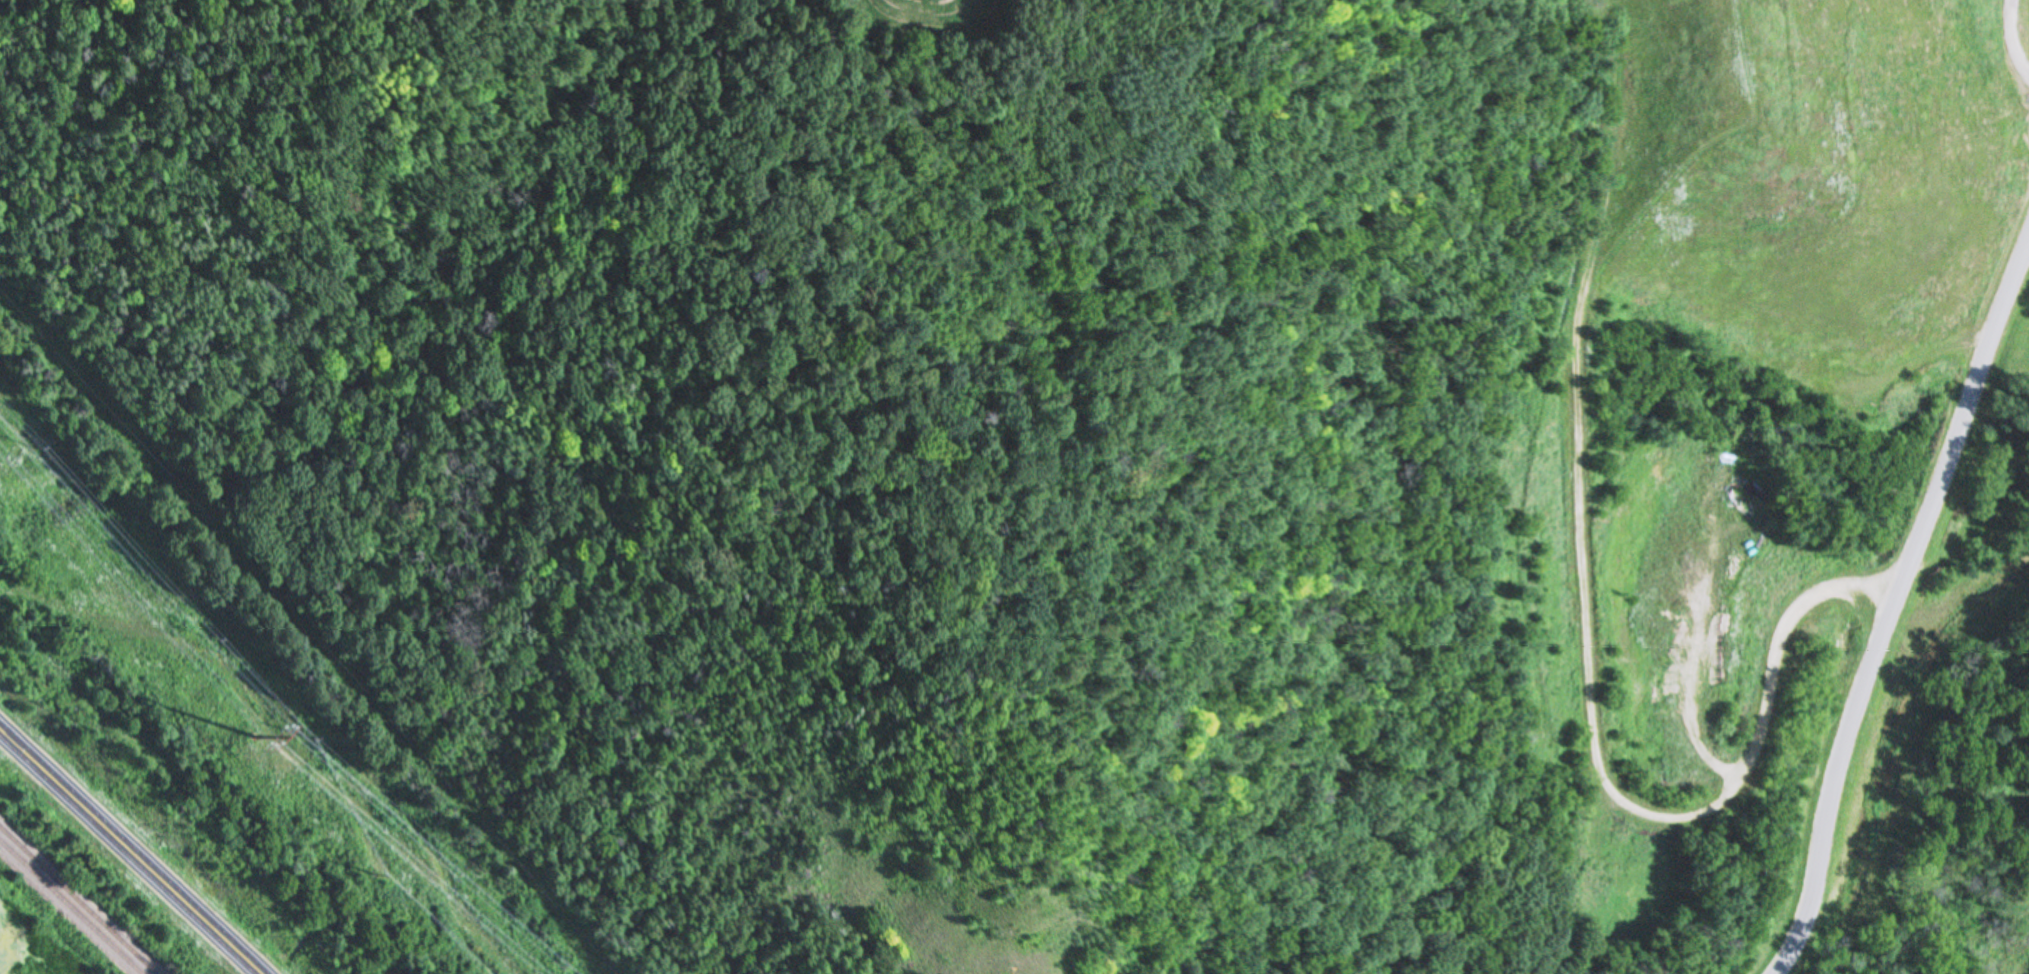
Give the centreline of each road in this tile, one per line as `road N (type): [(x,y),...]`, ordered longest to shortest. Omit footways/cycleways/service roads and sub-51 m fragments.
road 1 (residential): [(1676,973),(1729,840),(1771,650),(1836,542),(2028,392)]
road 2 (primary): [(260,973),(0,730)]
road 3 (residential): [(2028,141),(2009,72),(2012,0)]

